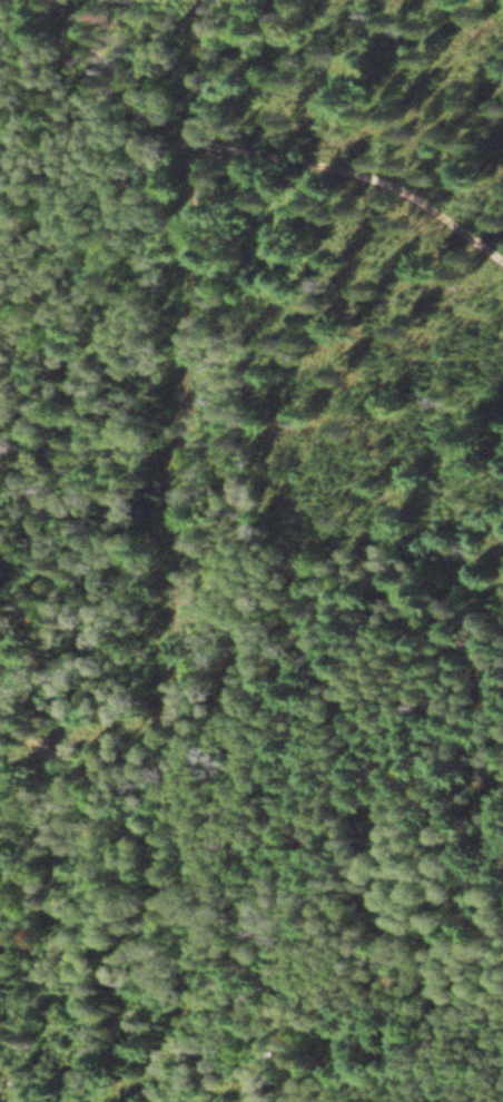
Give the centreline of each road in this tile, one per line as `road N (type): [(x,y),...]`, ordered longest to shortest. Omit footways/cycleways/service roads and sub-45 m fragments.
road 1 (track): [(294,864),(33,798),(0,806)]
road 2 (track): [(293,173),(215,156),(58,0)]
road 3 (residential): [(502,245),(413,168),(332,138),(293,173)]
road 4 (residential): [(502,762),(458,766),(294,864)]

